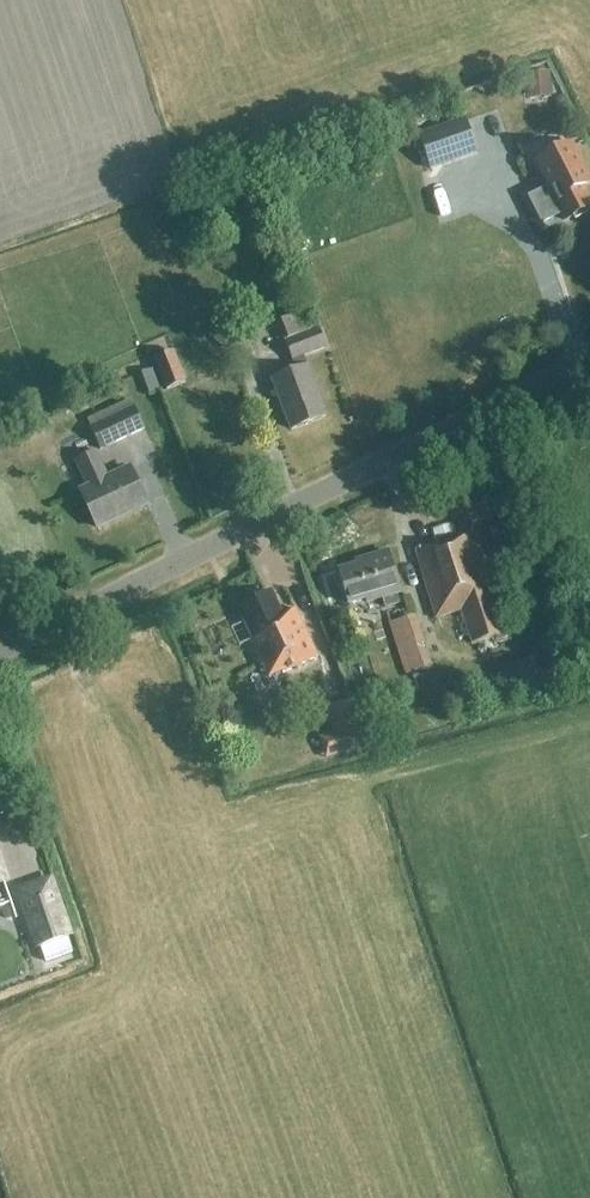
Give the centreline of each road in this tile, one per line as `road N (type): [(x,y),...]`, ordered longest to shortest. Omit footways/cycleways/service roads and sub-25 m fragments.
road 1 (tertiary): [(0,653),(589,361)]

